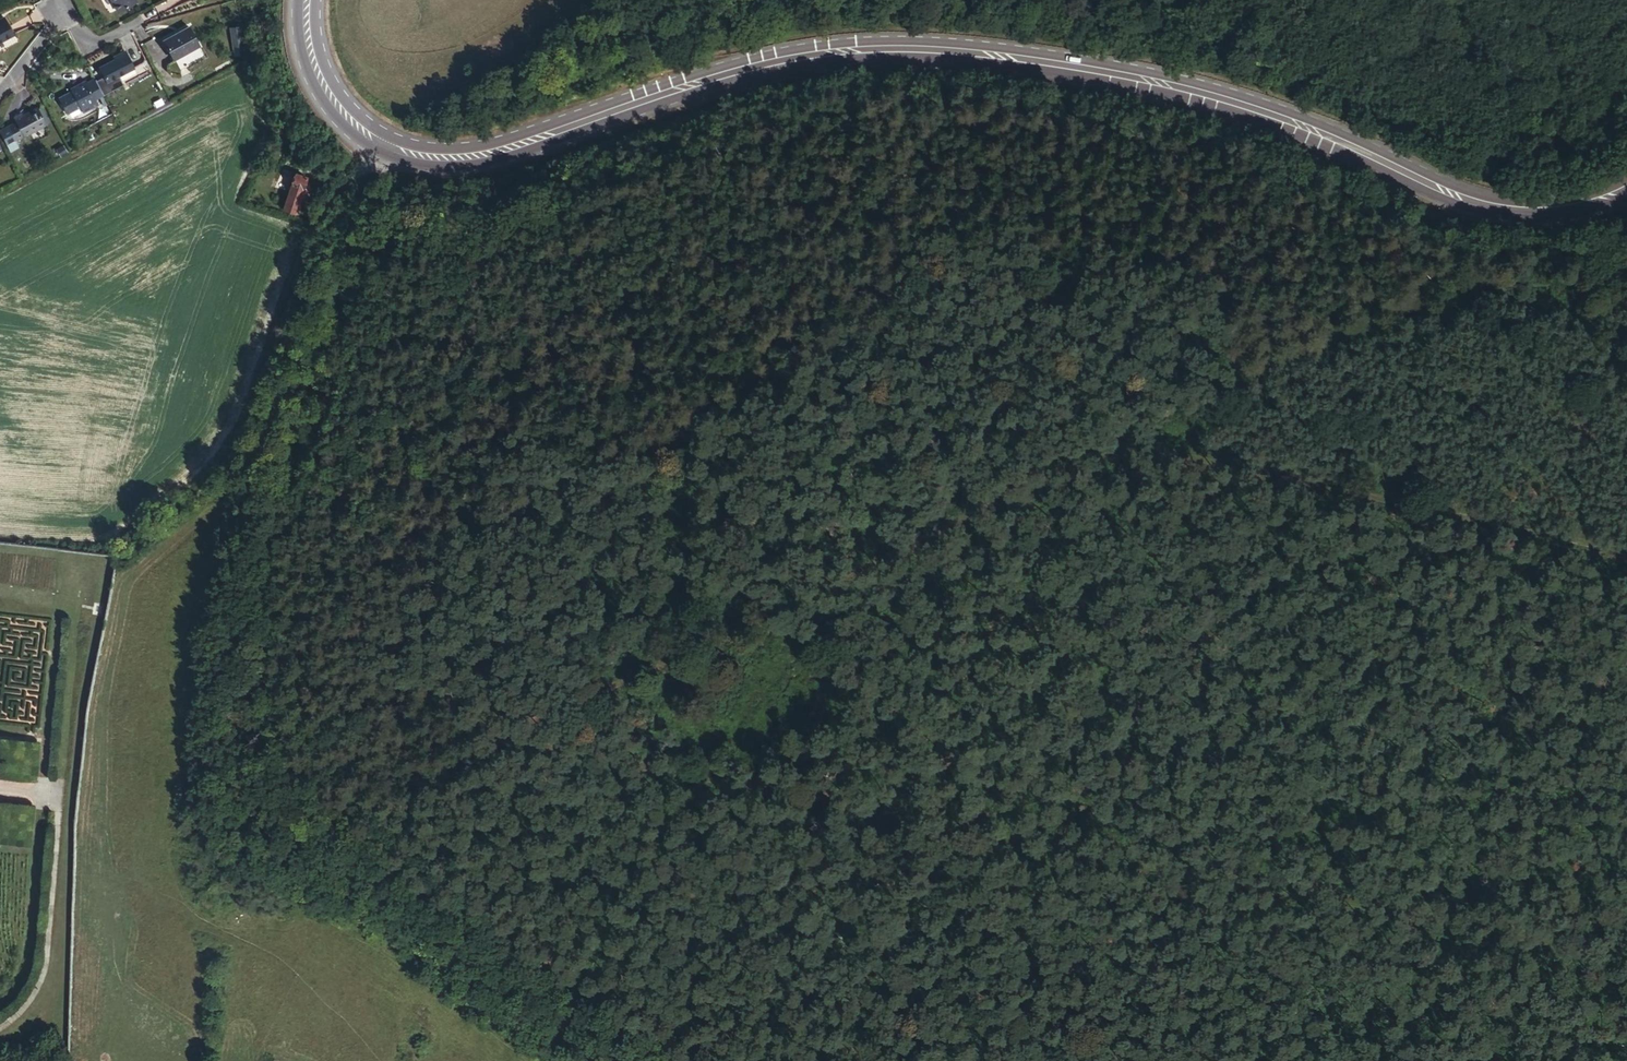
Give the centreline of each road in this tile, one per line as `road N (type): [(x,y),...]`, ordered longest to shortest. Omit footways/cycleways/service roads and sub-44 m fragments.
road 1 (primary): [(1626,192),(1551,213),(1483,207),(1308,129),(1218,98),(1053,65),(890,51),(734,75),(529,149),(448,164),(379,143),(353,124),(322,84),(303,0)]
road 2 (track): [(1626,550),(1129,448),(1446,285),(1523,287),(1626,264)]

